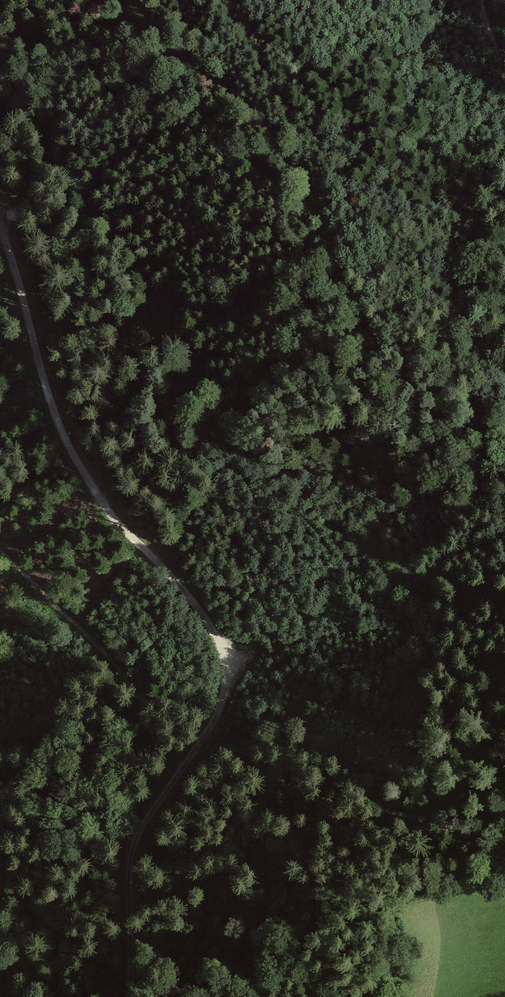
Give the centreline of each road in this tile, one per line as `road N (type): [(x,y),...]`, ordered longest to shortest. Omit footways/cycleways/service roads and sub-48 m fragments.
road 1 (track): [(0,231),(77,463),(110,515),(172,577),(223,656),(225,682),(212,718),(129,859),(130,996)]
road 2 (track): [(0,103),(108,232),(210,428),(276,463),(432,612)]
road 3 (track): [(129,859),(132,691),(111,658),(0,553)]

